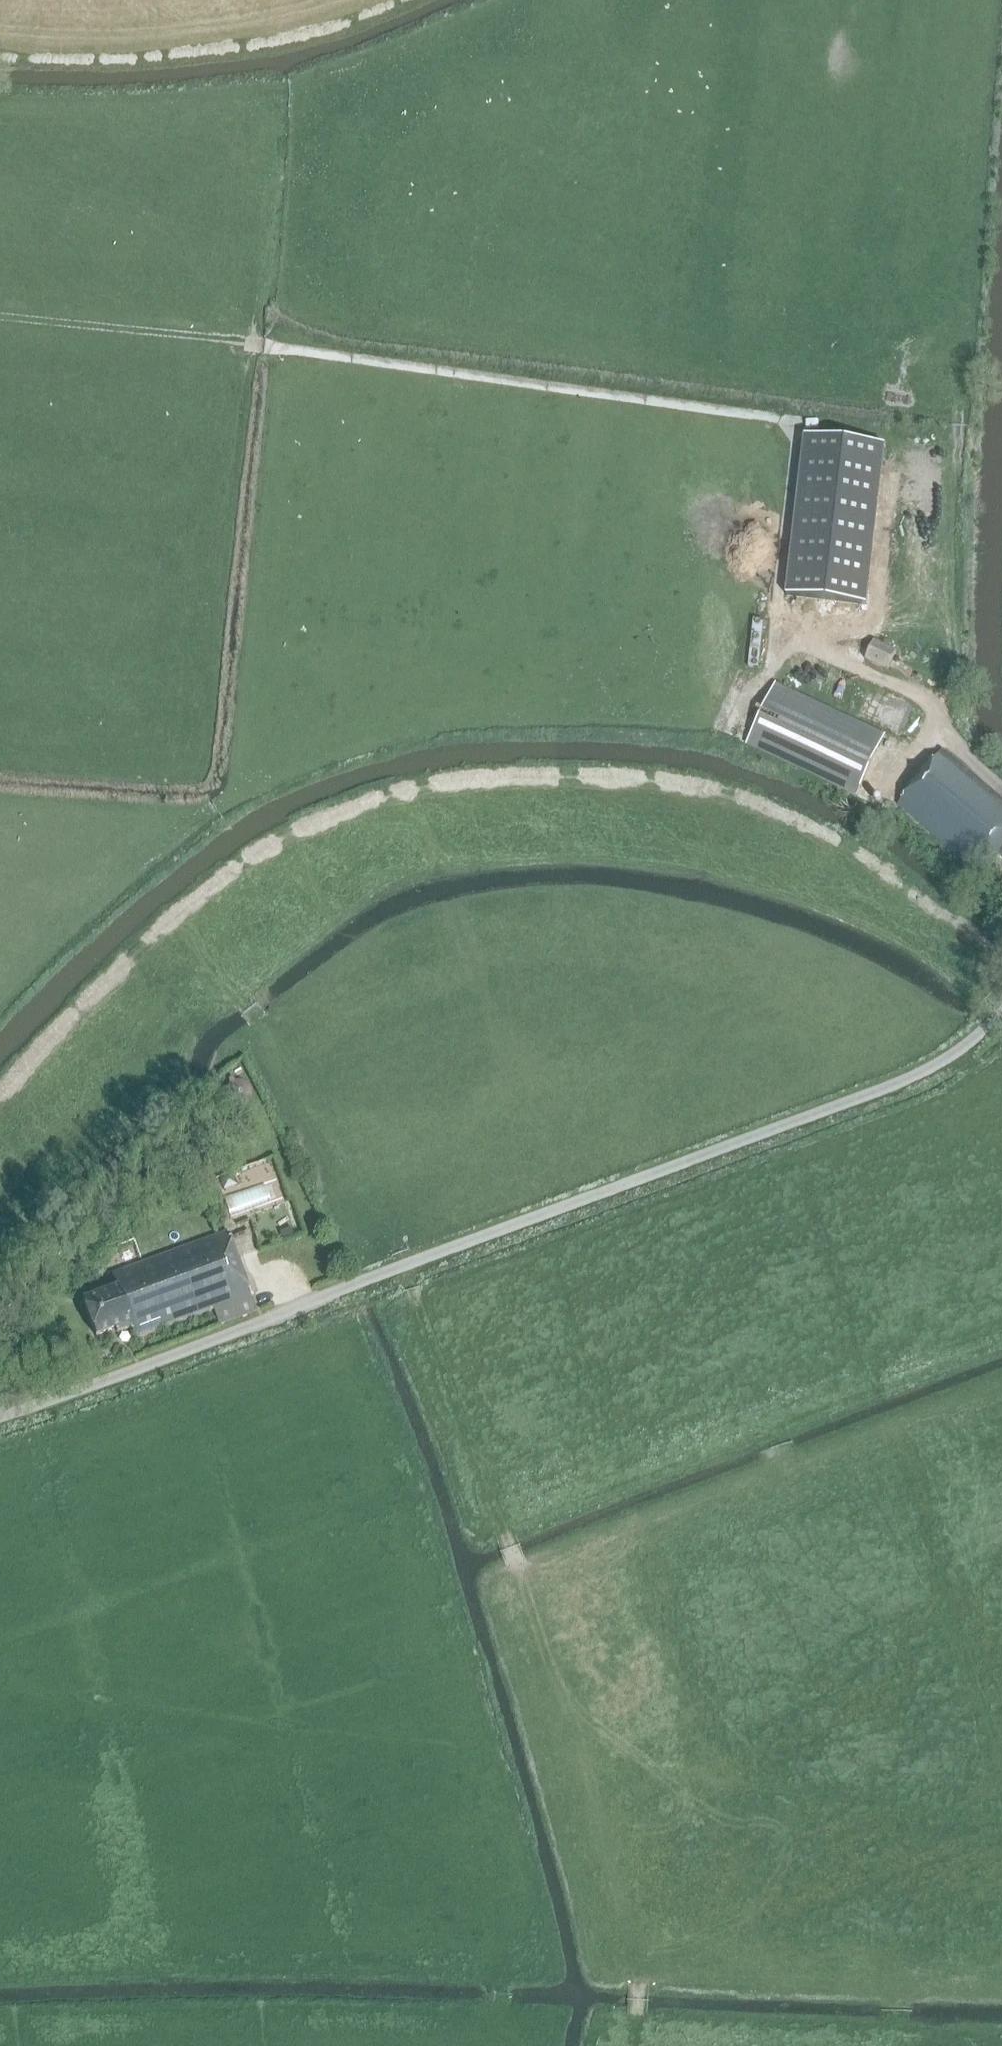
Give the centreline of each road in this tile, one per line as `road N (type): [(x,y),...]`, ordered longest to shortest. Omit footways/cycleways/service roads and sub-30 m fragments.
road 1 (unclassified): [(0,1412),(903,1082),(1001,1014)]

